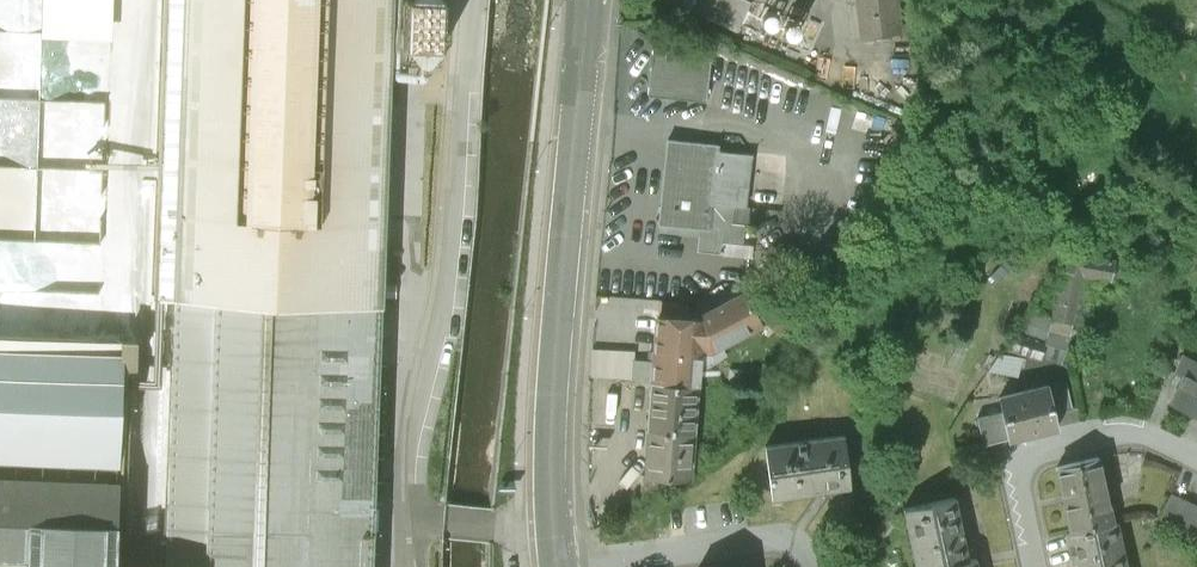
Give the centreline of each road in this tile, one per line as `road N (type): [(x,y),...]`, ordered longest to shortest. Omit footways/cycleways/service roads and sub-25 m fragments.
road 1 (primary): [(557,566),(553,374),(585,0)]
road 2 (residential): [(1029,566),(1015,486),(1040,446),(1091,431),(1128,433),(1196,464)]
road 3 (residential): [(590,566),(759,538),(791,550),(803,566)]

